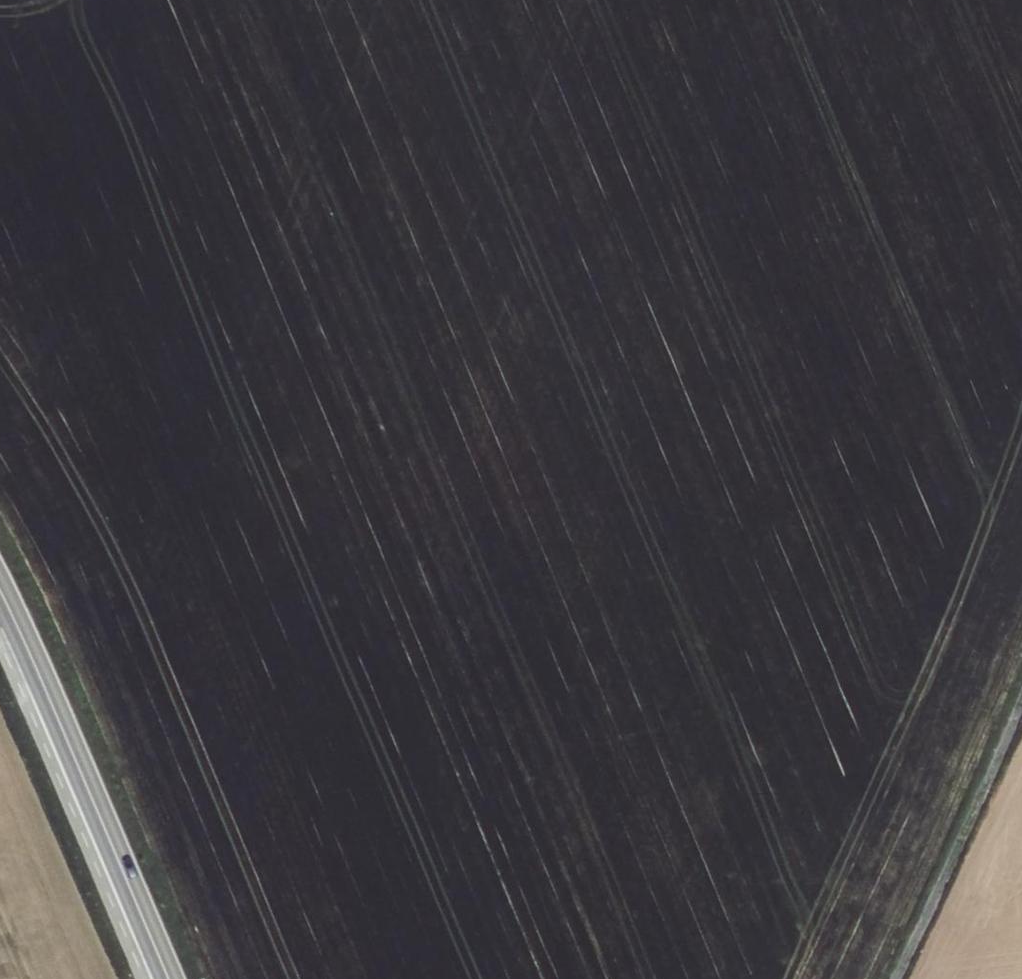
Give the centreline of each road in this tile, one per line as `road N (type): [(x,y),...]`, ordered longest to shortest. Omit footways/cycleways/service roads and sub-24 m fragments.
road 1 (secondary): [(169,978),(0,591)]
road 2 (track): [(895,978),(1021,689)]

